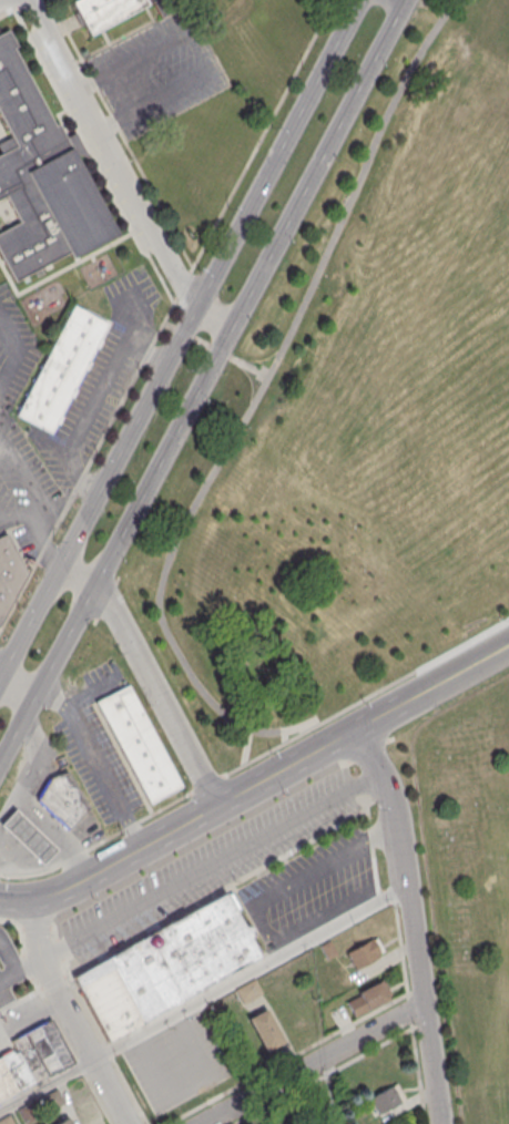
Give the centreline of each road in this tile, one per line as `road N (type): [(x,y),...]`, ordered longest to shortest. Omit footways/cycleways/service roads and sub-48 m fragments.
road 1 (tertiary): [(0,759),(404,0)]
road 2 (tertiary): [(358,0),(0,676)]
road 3 (tertiary): [(35,899),(404,703)]
road 4 (residential): [(230,328),(195,310),(164,259),(44,22),(28,7),(0,6)]
road 5 (residential): [(438,1123),(391,810),(378,769),(350,732)]
road 6 (residential): [(216,806),(109,603),(58,569)]
road 7 (residential): [(423,1004),(198,1123)]
road 8 (residential): [(126,1123),(40,961)]
road 9 (tertiary): [(508,645),(404,703)]

